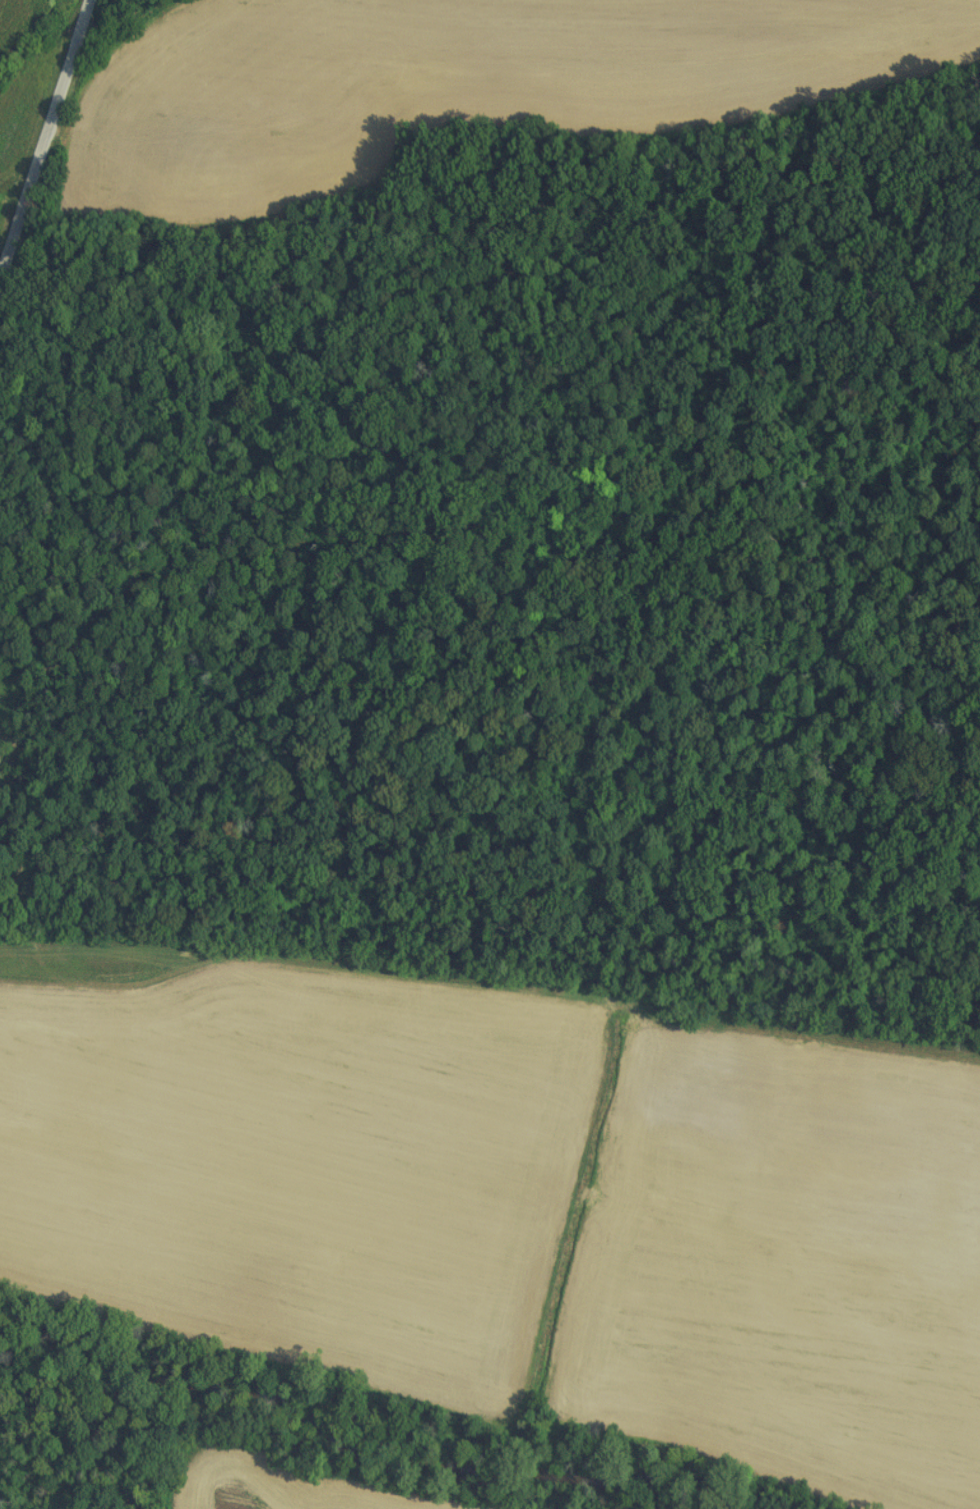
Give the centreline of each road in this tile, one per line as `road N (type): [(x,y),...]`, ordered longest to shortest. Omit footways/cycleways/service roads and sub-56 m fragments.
road 1 (tertiary): [(0,260),(95,0)]

